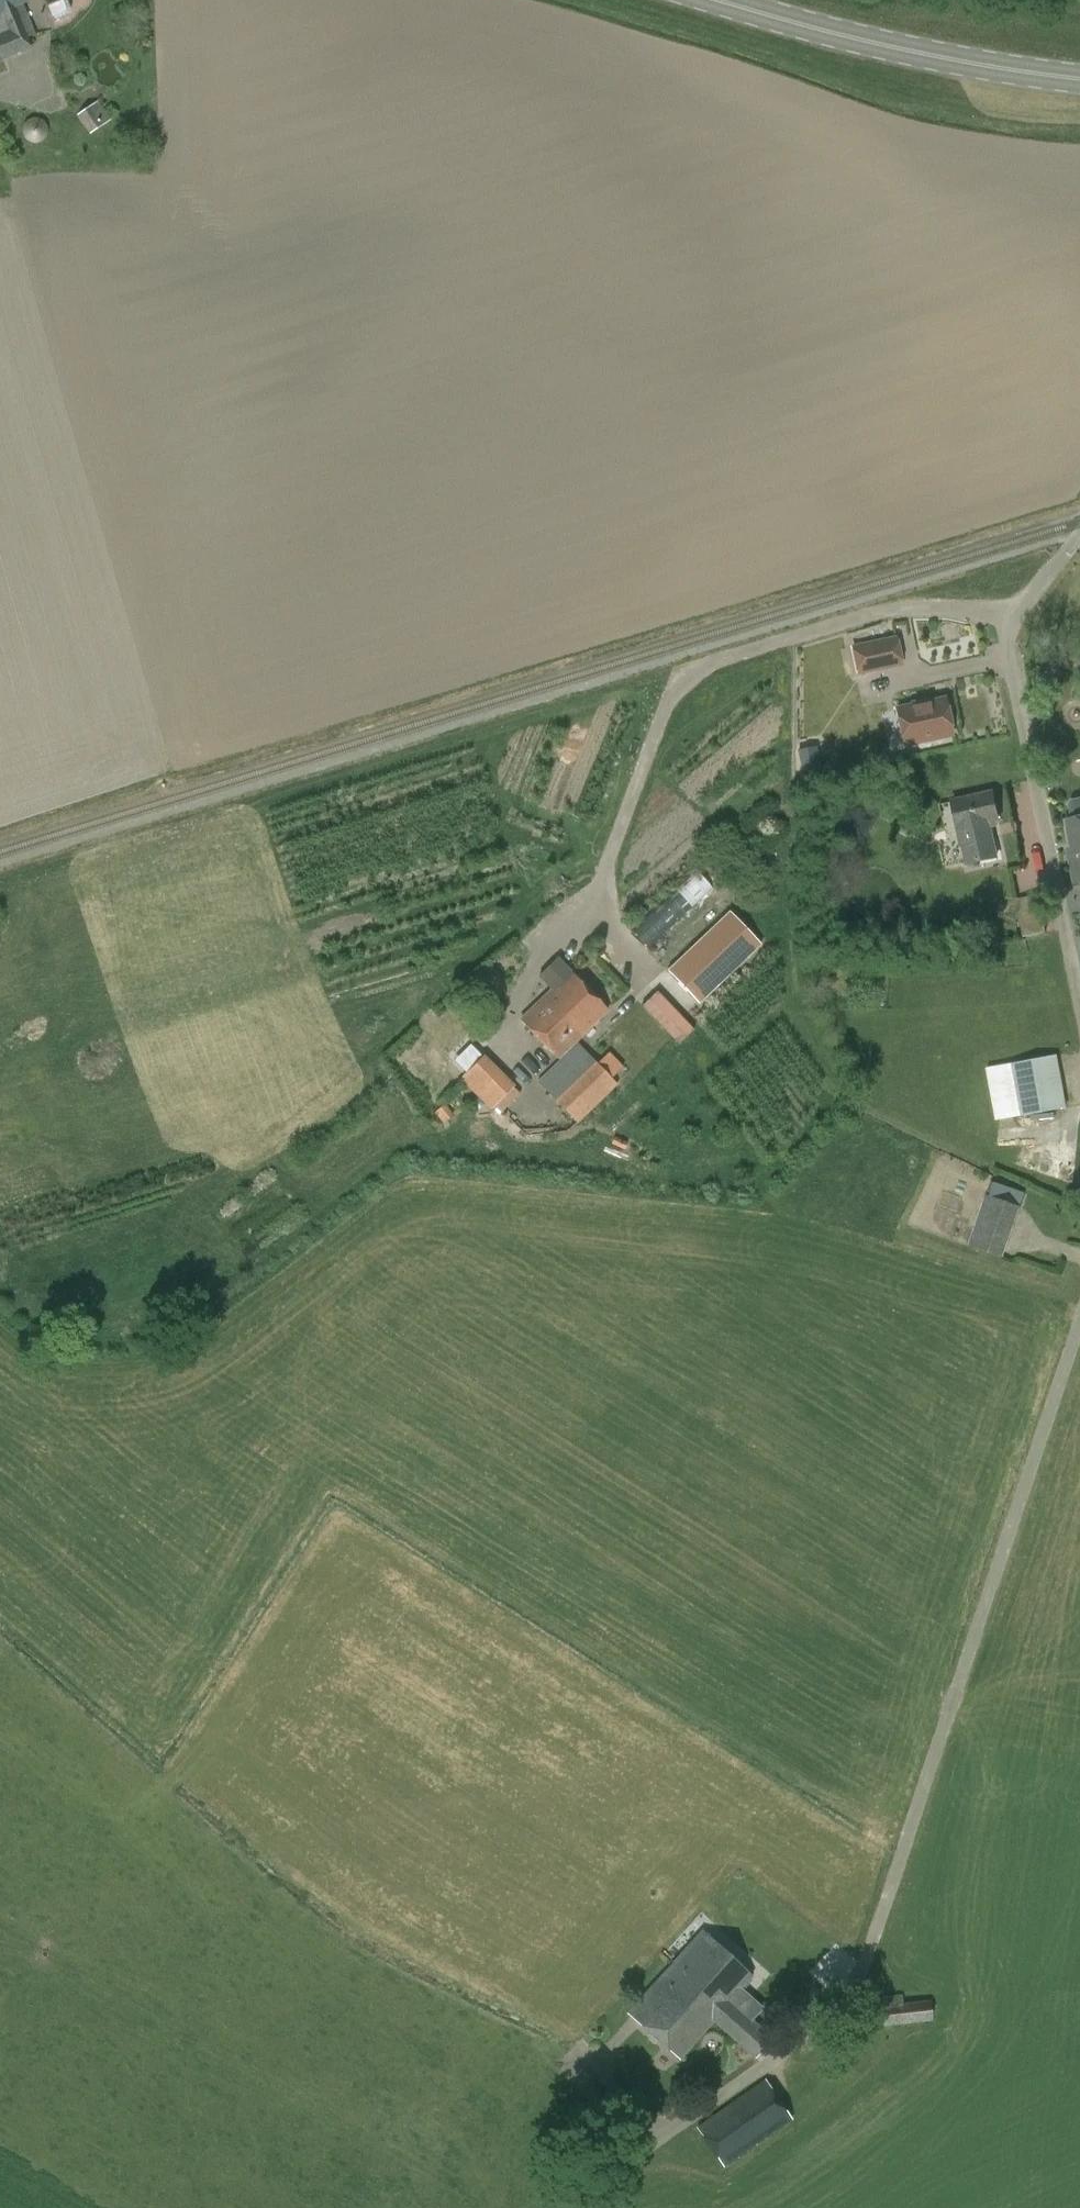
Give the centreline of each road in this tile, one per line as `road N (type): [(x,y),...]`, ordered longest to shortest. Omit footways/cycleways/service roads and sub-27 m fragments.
road 1 (unclassified): [(559,2207),(656,2128),(773,2056),(849,1966),(885,1902),(1079,1326)]
road 2 (unclassified): [(1079,992),(1008,670),(1013,616),(1079,523)]
road 3 (secondary): [(1079,76),(819,31),(715,0)]

